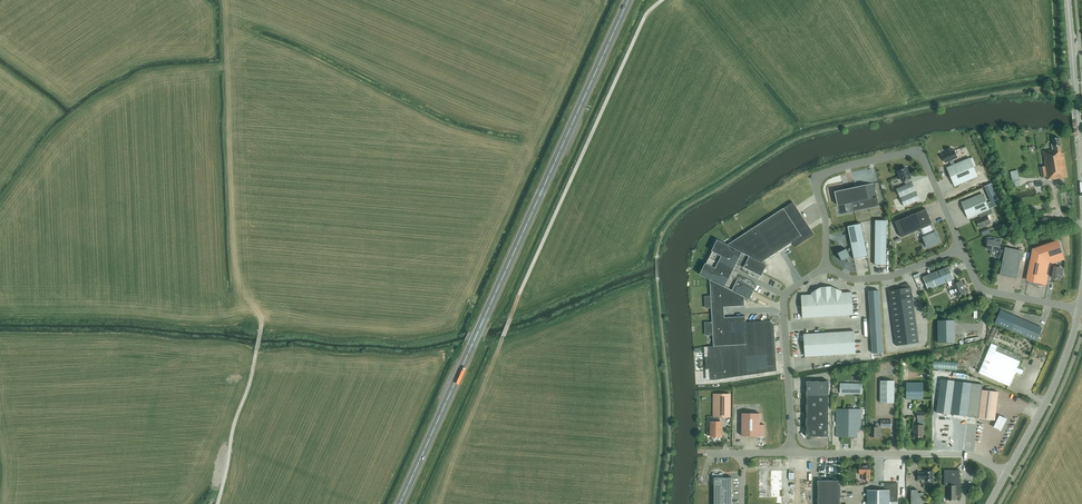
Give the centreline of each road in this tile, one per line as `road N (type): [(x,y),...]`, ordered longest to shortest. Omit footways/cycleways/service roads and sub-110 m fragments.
road 1 (trunk): [(400,503),(628,0)]
road 2 (track): [(503,337),(645,18),(663,0)]
road 3 (unclassified): [(825,267),(817,180),(904,153),(924,160),(962,248)]
road 4 (unclassified): [(1006,474),(967,454),(793,453)]
road 5 (unclassified): [(793,453),(783,298),(825,267)]
road 6 (tertiary): [(1006,474),(1057,379),(1079,311)]
road 7 (track): [(220,503),(260,331)]
road 8 (tertiary): [(1081,176),(1068,0)]
road 9 (unclassified): [(962,248),(980,288),(1079,311)]
road 10 (unclassified): [(825,267),(849,279),(884,277),(962,248)]

